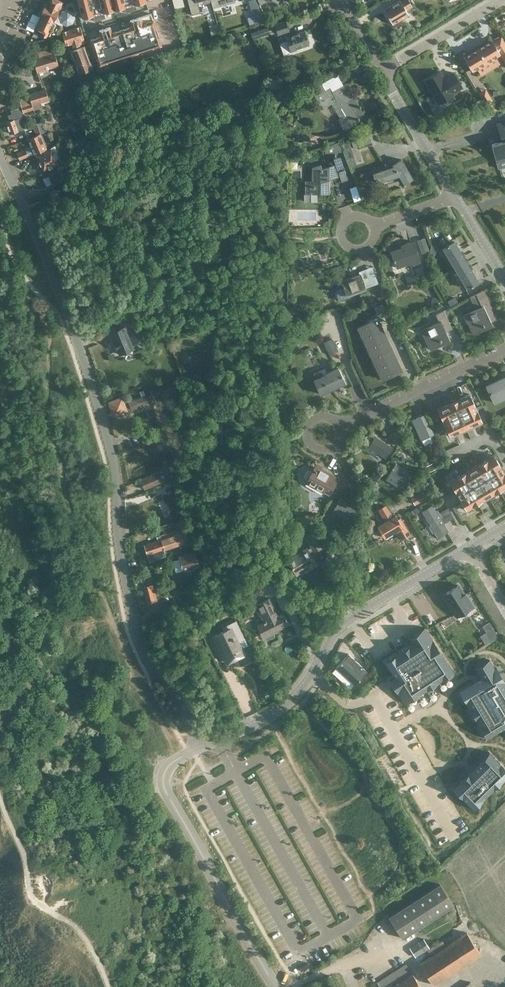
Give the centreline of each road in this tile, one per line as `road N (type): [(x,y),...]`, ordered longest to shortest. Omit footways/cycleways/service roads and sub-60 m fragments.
road 1 (residential): [(0,159),(60,294),(110,449),(136,636),(186,711),(195,749)]
road 2 (unclassified): [(195,749),(280,709),(311,675),(337,627),(471,547)]
road 3 (unclassified): [(275,986),(164,789),(163,772),(195,749)]
road 4 (residential): [(340,429),(504,349)]
road 5 (unclassified): [(454,195),(390,89),(386,66)]
road 6 (unclassified): [(386,66),(496,0)]

